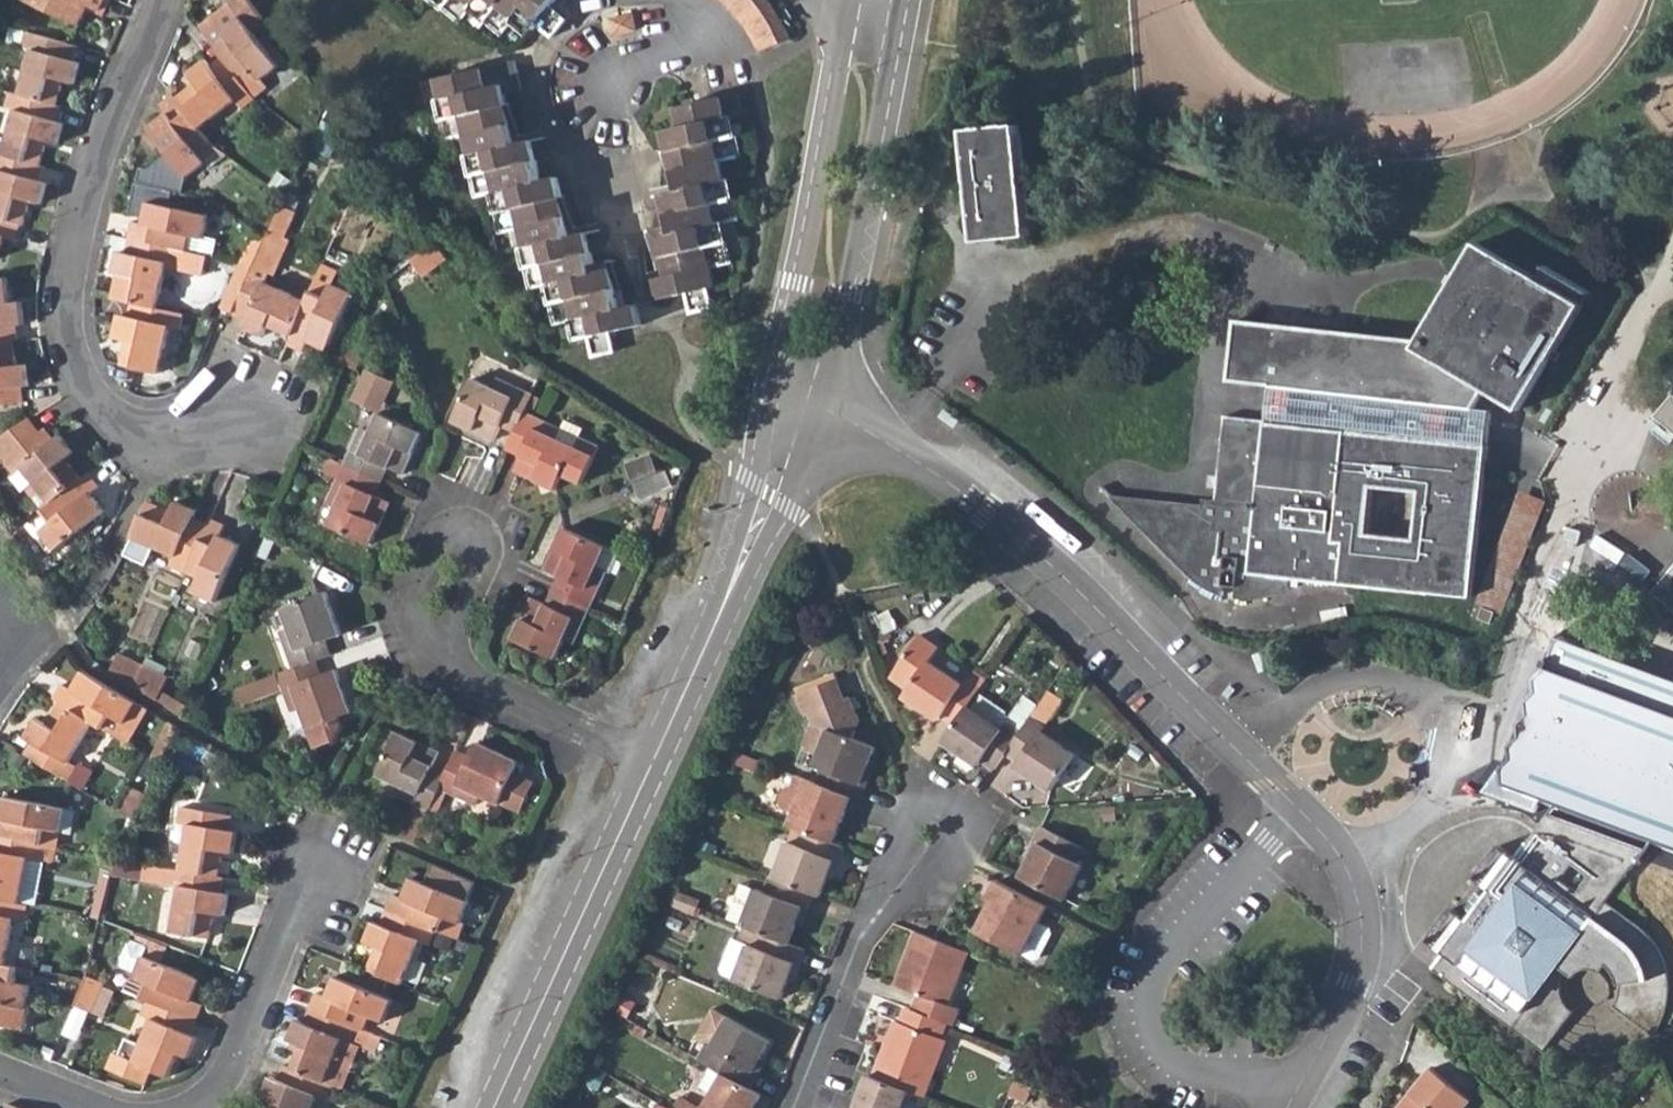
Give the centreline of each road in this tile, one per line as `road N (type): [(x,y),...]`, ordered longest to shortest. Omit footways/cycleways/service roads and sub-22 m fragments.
road 1 (residential): [(823,405),(997,517),(1294,807)]
road 2 (residential): [(240,410),(218,428),(183,438),(149,433),(105,405),(70,335),(68,263),(104,132),(161,0)]
road 3 (residential): [(1294,807),(1169,953),(1152,1010),(1167,1056),(1186,1068),(1291,1097)]
road 4 (tertiary): [(823,405),(908,0)]
road 5 (tertiary): [(849,0),(773,385)]
road 6 (tertiary): [(654,761),(495,1107)]
road 7 (residential): [(654,761),(471,680),(454,659),(444,624),(443,590),(457,544)]
road 8 (residential): [(791,1107),(859,938),(932,838),(942,810)]
road 9 (residential): [(1294,807),(1351,873),(1362,931),(1353,985),(1291,1097)]
road 10 (tertiary): [(773,385),(755,483),(692,671)]
road 11 (tertiary): [(692,671),(785,506),(823,405)]
road 12 (residential): [(326,857),(286,931),(244,1044),(217,1093),(189,1107)]
road 13 (residential): [(689,0),(706,29),(699,44),(612,80)]

